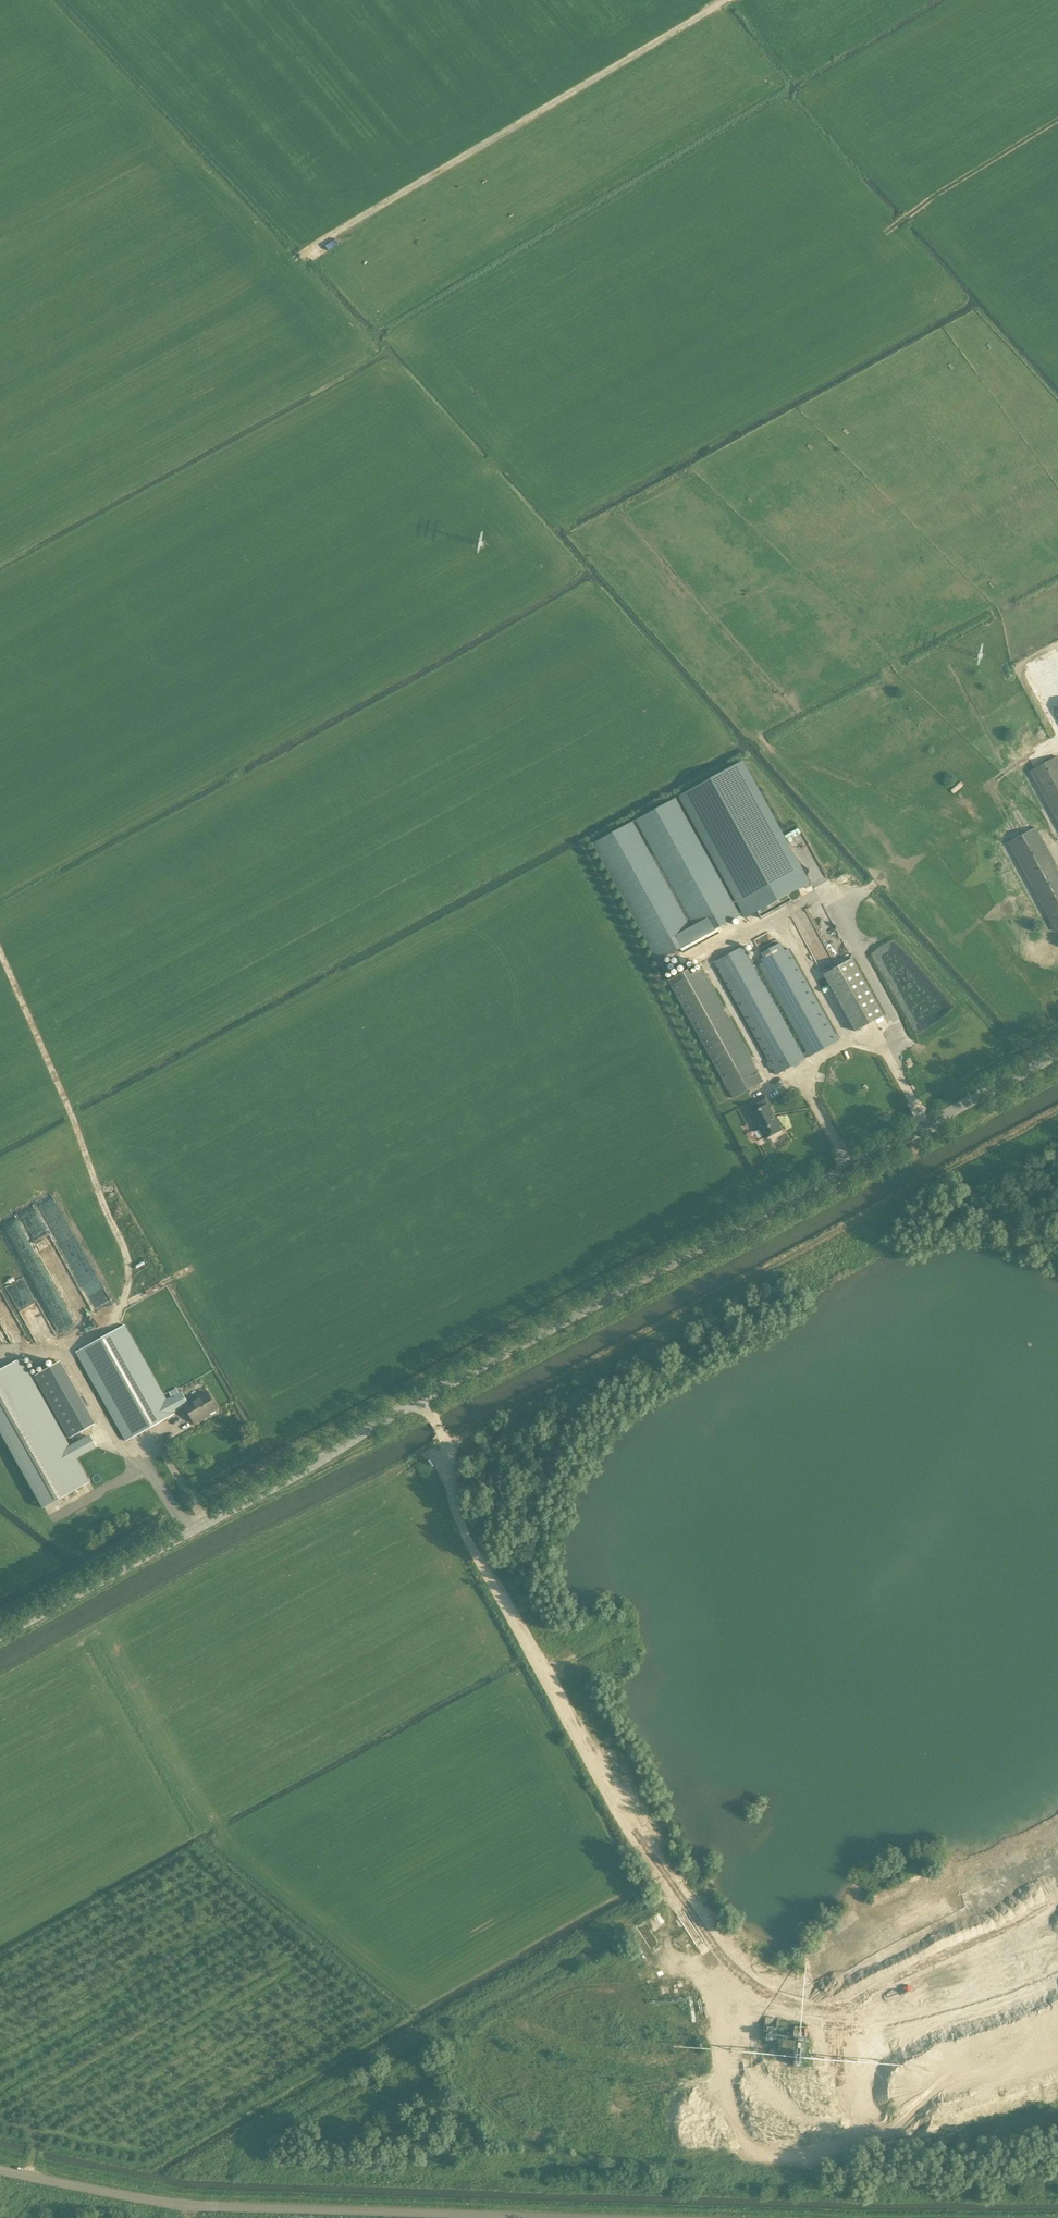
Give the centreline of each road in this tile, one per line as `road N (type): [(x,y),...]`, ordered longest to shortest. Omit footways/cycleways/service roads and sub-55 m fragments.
road 1 (tertiary): [(0,1631),(1057,1047)]
road 2 (track): [(1057,1112),(447,1444)]
road 3 (track): [(666,1891),(455,1514),(447,1444),(422,1399)]
road 4 (unclassified): [(397,2217),(176,2206),(0,2167)]

